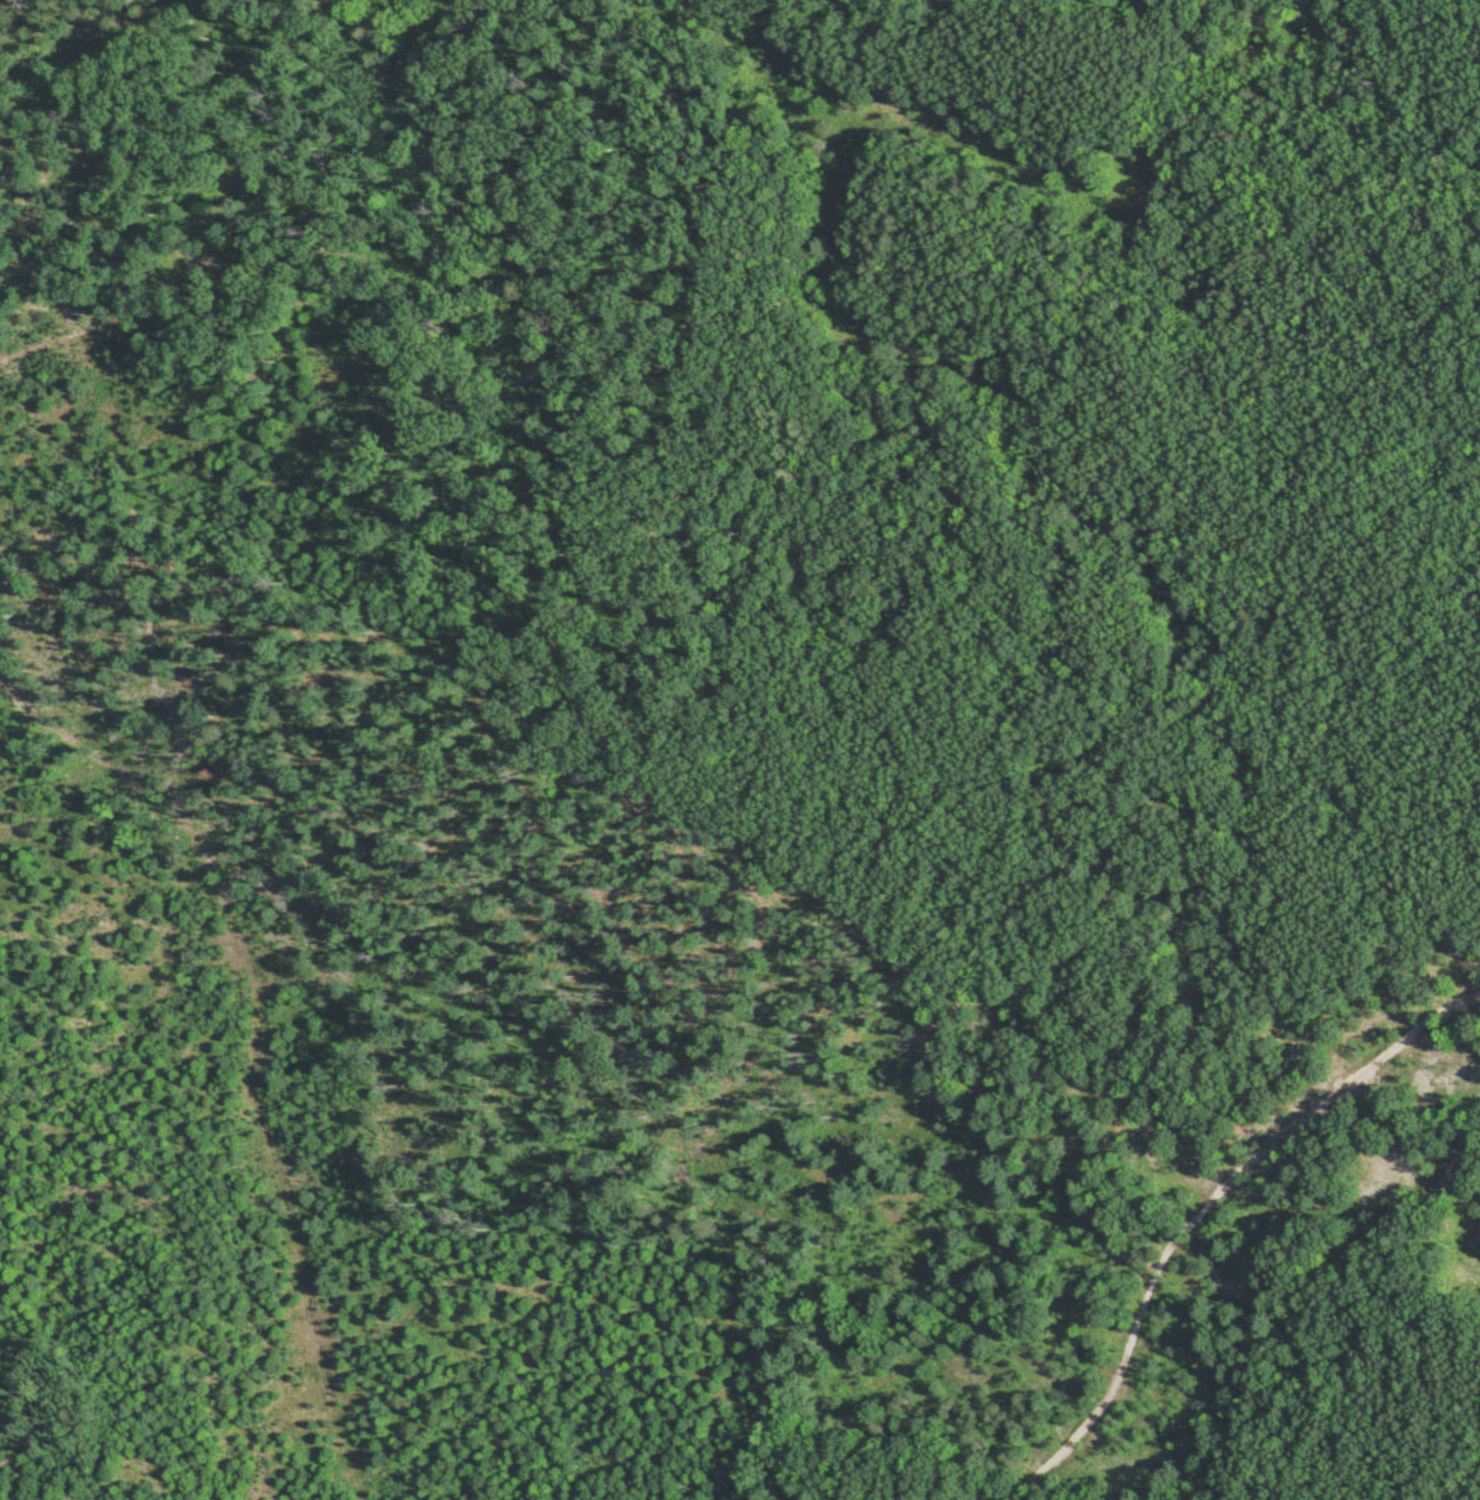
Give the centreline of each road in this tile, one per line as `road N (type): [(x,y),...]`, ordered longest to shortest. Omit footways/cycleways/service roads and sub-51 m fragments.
road 1 (track): [(1479,999),(1425,1024),(1256,1159),(1183,1236),(1101,1411),(1055,1468),(1011,1499)]

